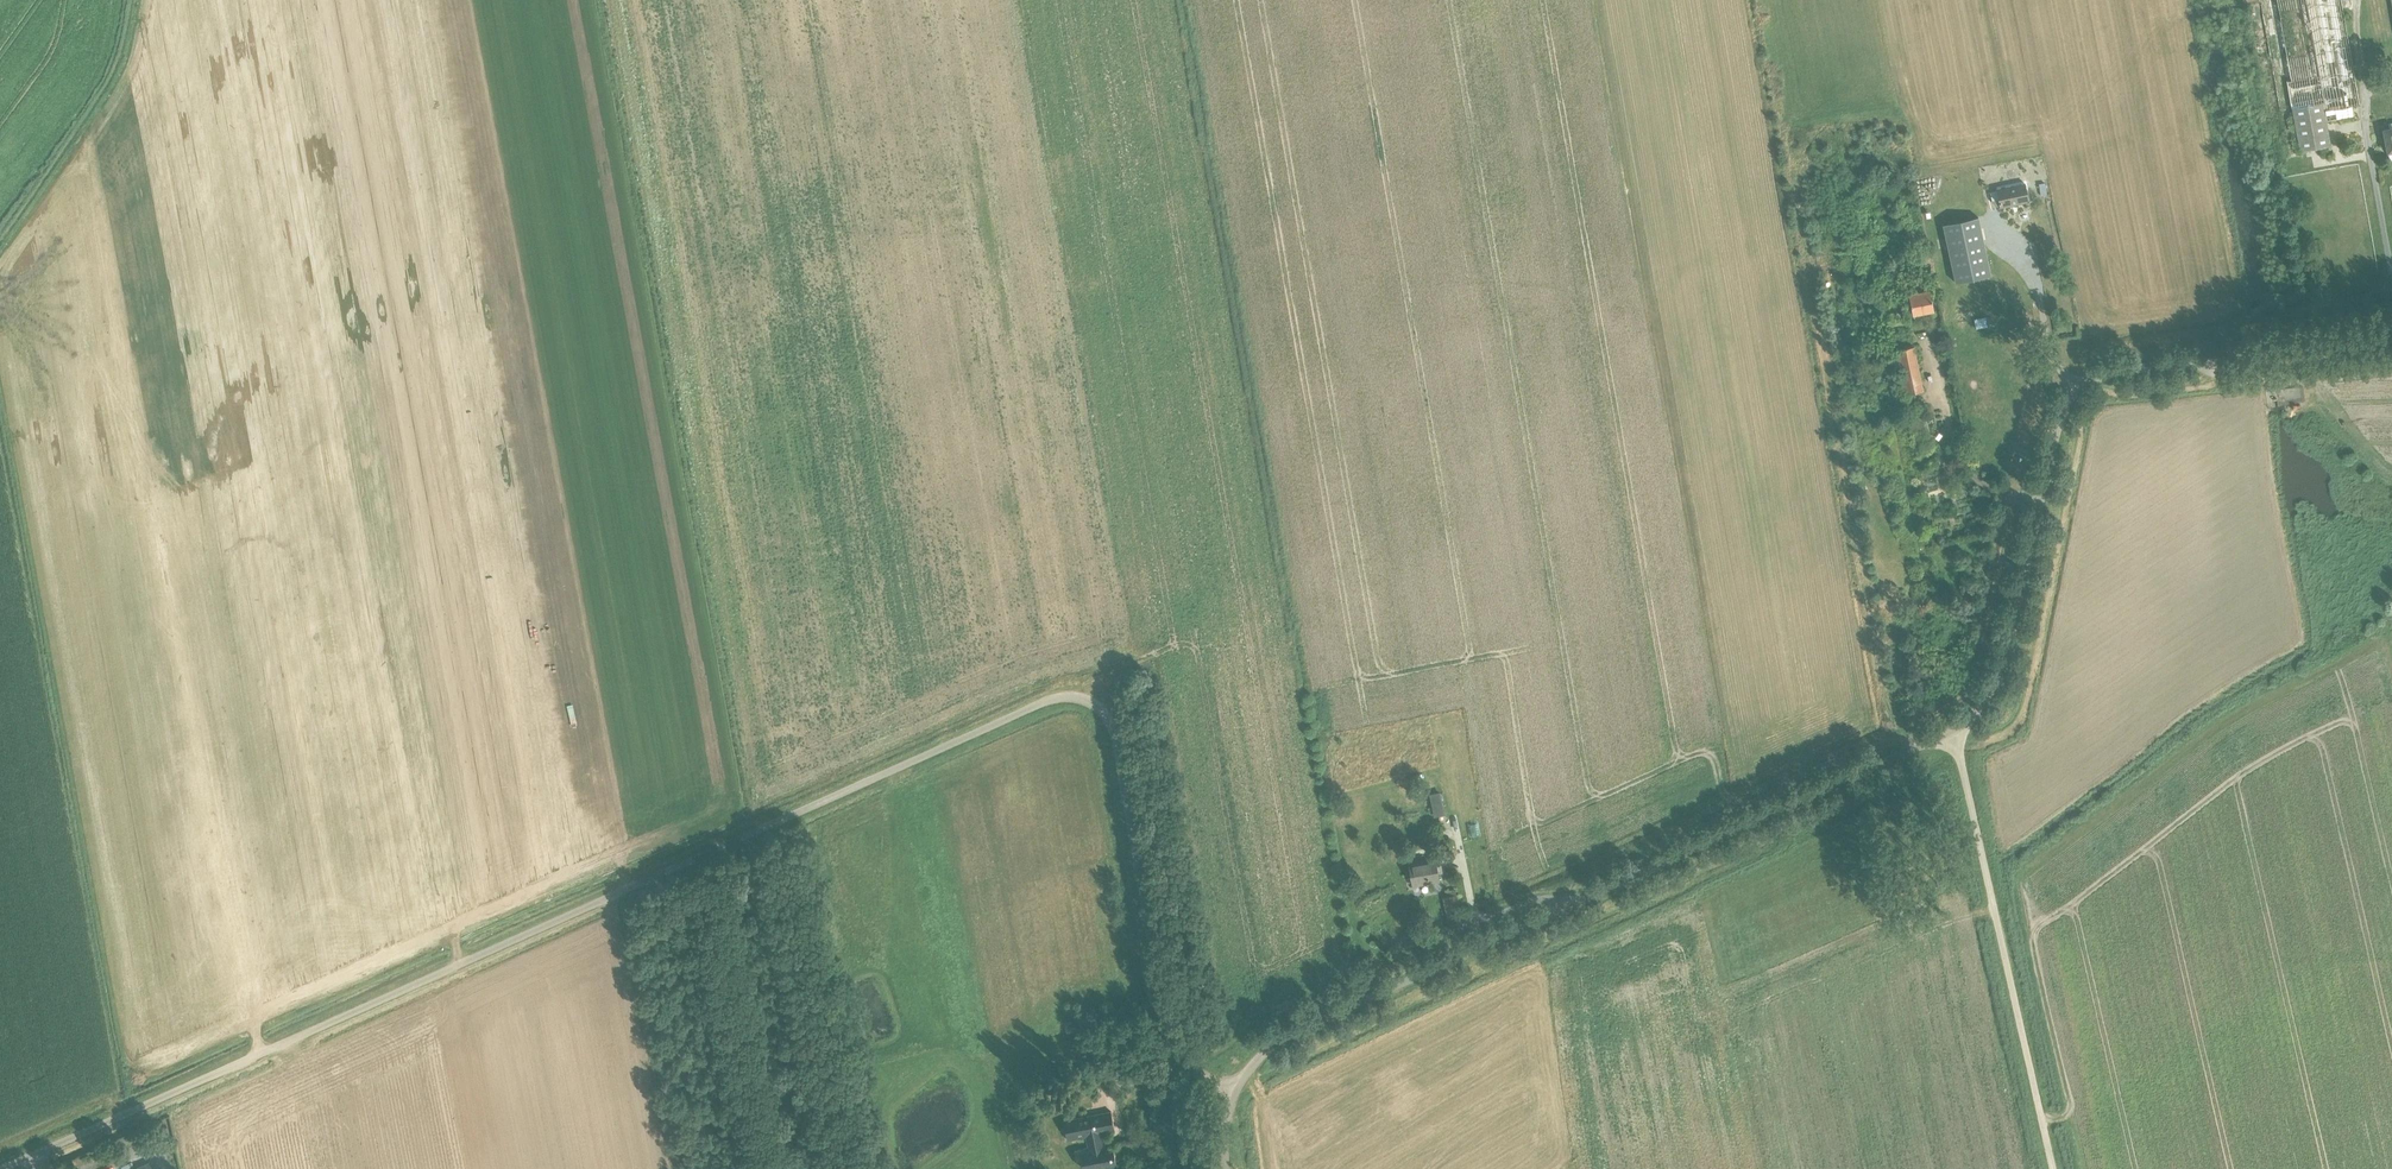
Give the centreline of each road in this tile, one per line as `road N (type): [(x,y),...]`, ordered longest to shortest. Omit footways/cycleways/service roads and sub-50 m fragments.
road 1 (unclassified): [(1233,1087),(1178,1055),(1164,1017),(1108,728),(1093,706),(1050,702),(3,1168)]
road 2 (unclassified): [(1233,1087),(1268,1048),(1950,737)]
road 3 (unclassified): [(1950,737),(1981,705),(1999,655),(2053,405),(2089,367),(2391,339)]
road 4 (unclassified): [(2053,1168),(1950,737)]

